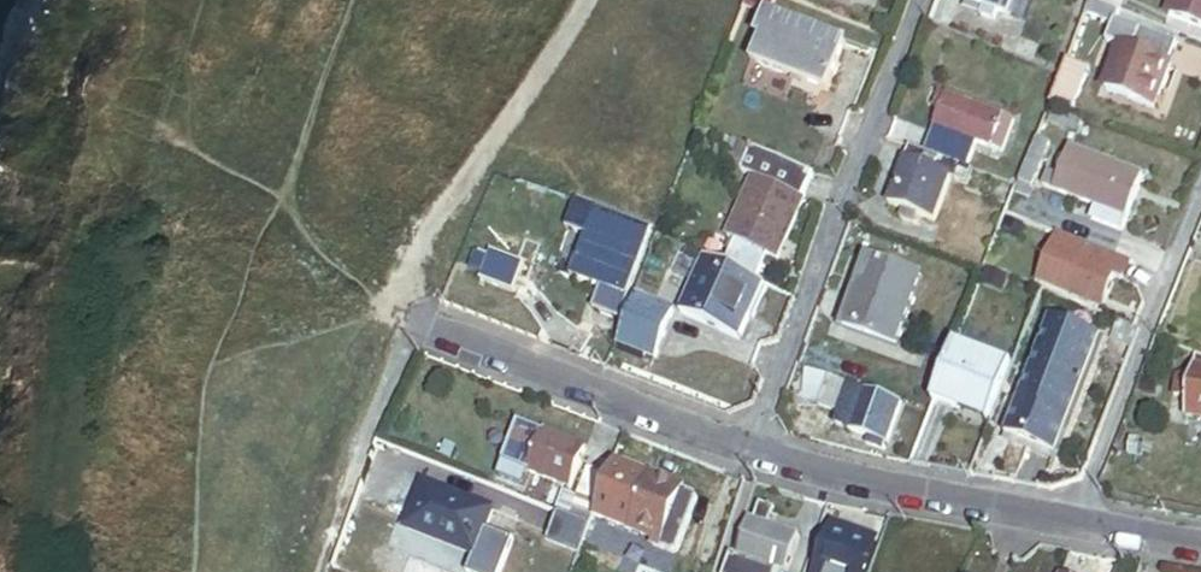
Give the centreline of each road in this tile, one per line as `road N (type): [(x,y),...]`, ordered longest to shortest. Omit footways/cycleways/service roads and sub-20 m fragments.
road 1 (residential): [(926,0),(752,450)]
road 2 (track): [(421,310),(405,292),(414,270),(586,0)]
road 3 (residential): [(752,450),(425,326),(421,310)]
road 4 (residential): [(1200,200),(1075,523)]
road 5 (residential): [(1075,523),(888,487),(752,450)]
road 6 (residential): [(1200,547),(1075,523)]

